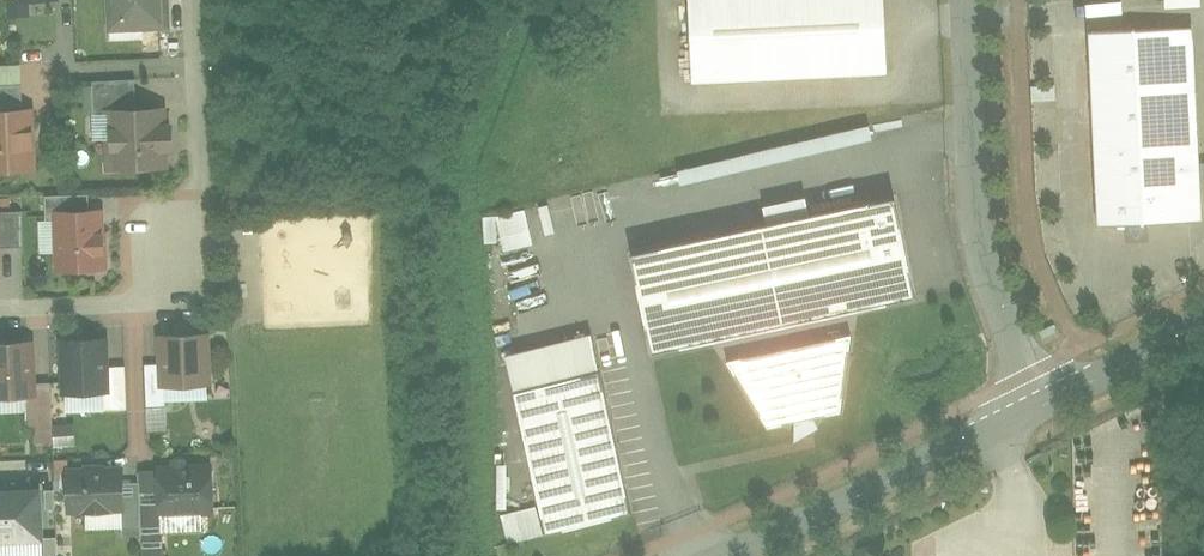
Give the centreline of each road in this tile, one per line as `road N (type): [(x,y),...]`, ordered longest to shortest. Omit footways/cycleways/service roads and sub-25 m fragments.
road 1 (residential): [(0,326),(139,318),(207,214),(196,0)]
road 2 (residential): [(1052,405),(988,284),(974,221),(964,0)]
road 3 (residential): [(729,555),(1052,405)]
road 4 (residential): [(1052,405),(1203,329)]

